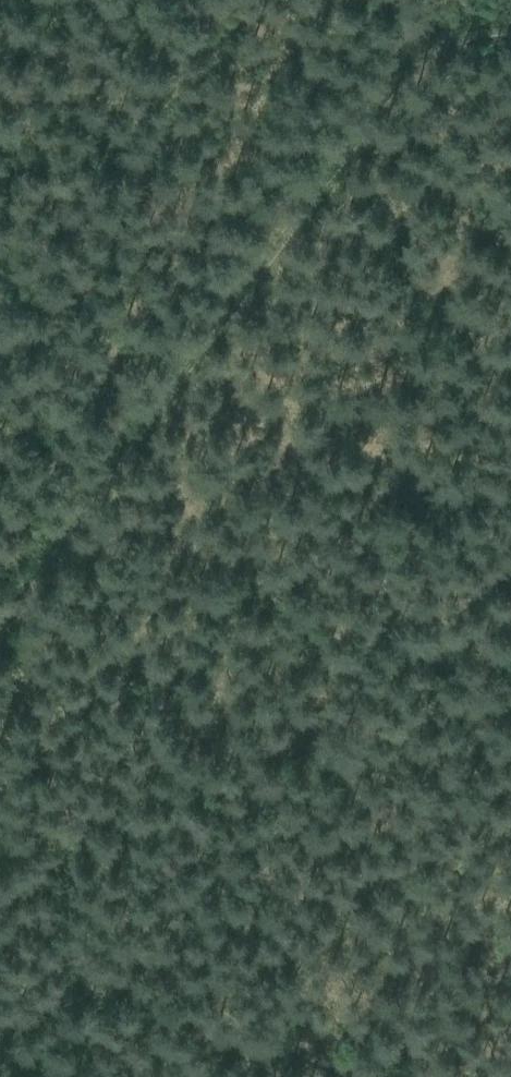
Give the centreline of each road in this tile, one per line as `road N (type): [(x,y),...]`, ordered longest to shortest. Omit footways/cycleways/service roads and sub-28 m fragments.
road 1 (track): [(510,40),(425,36),(0,614)]

